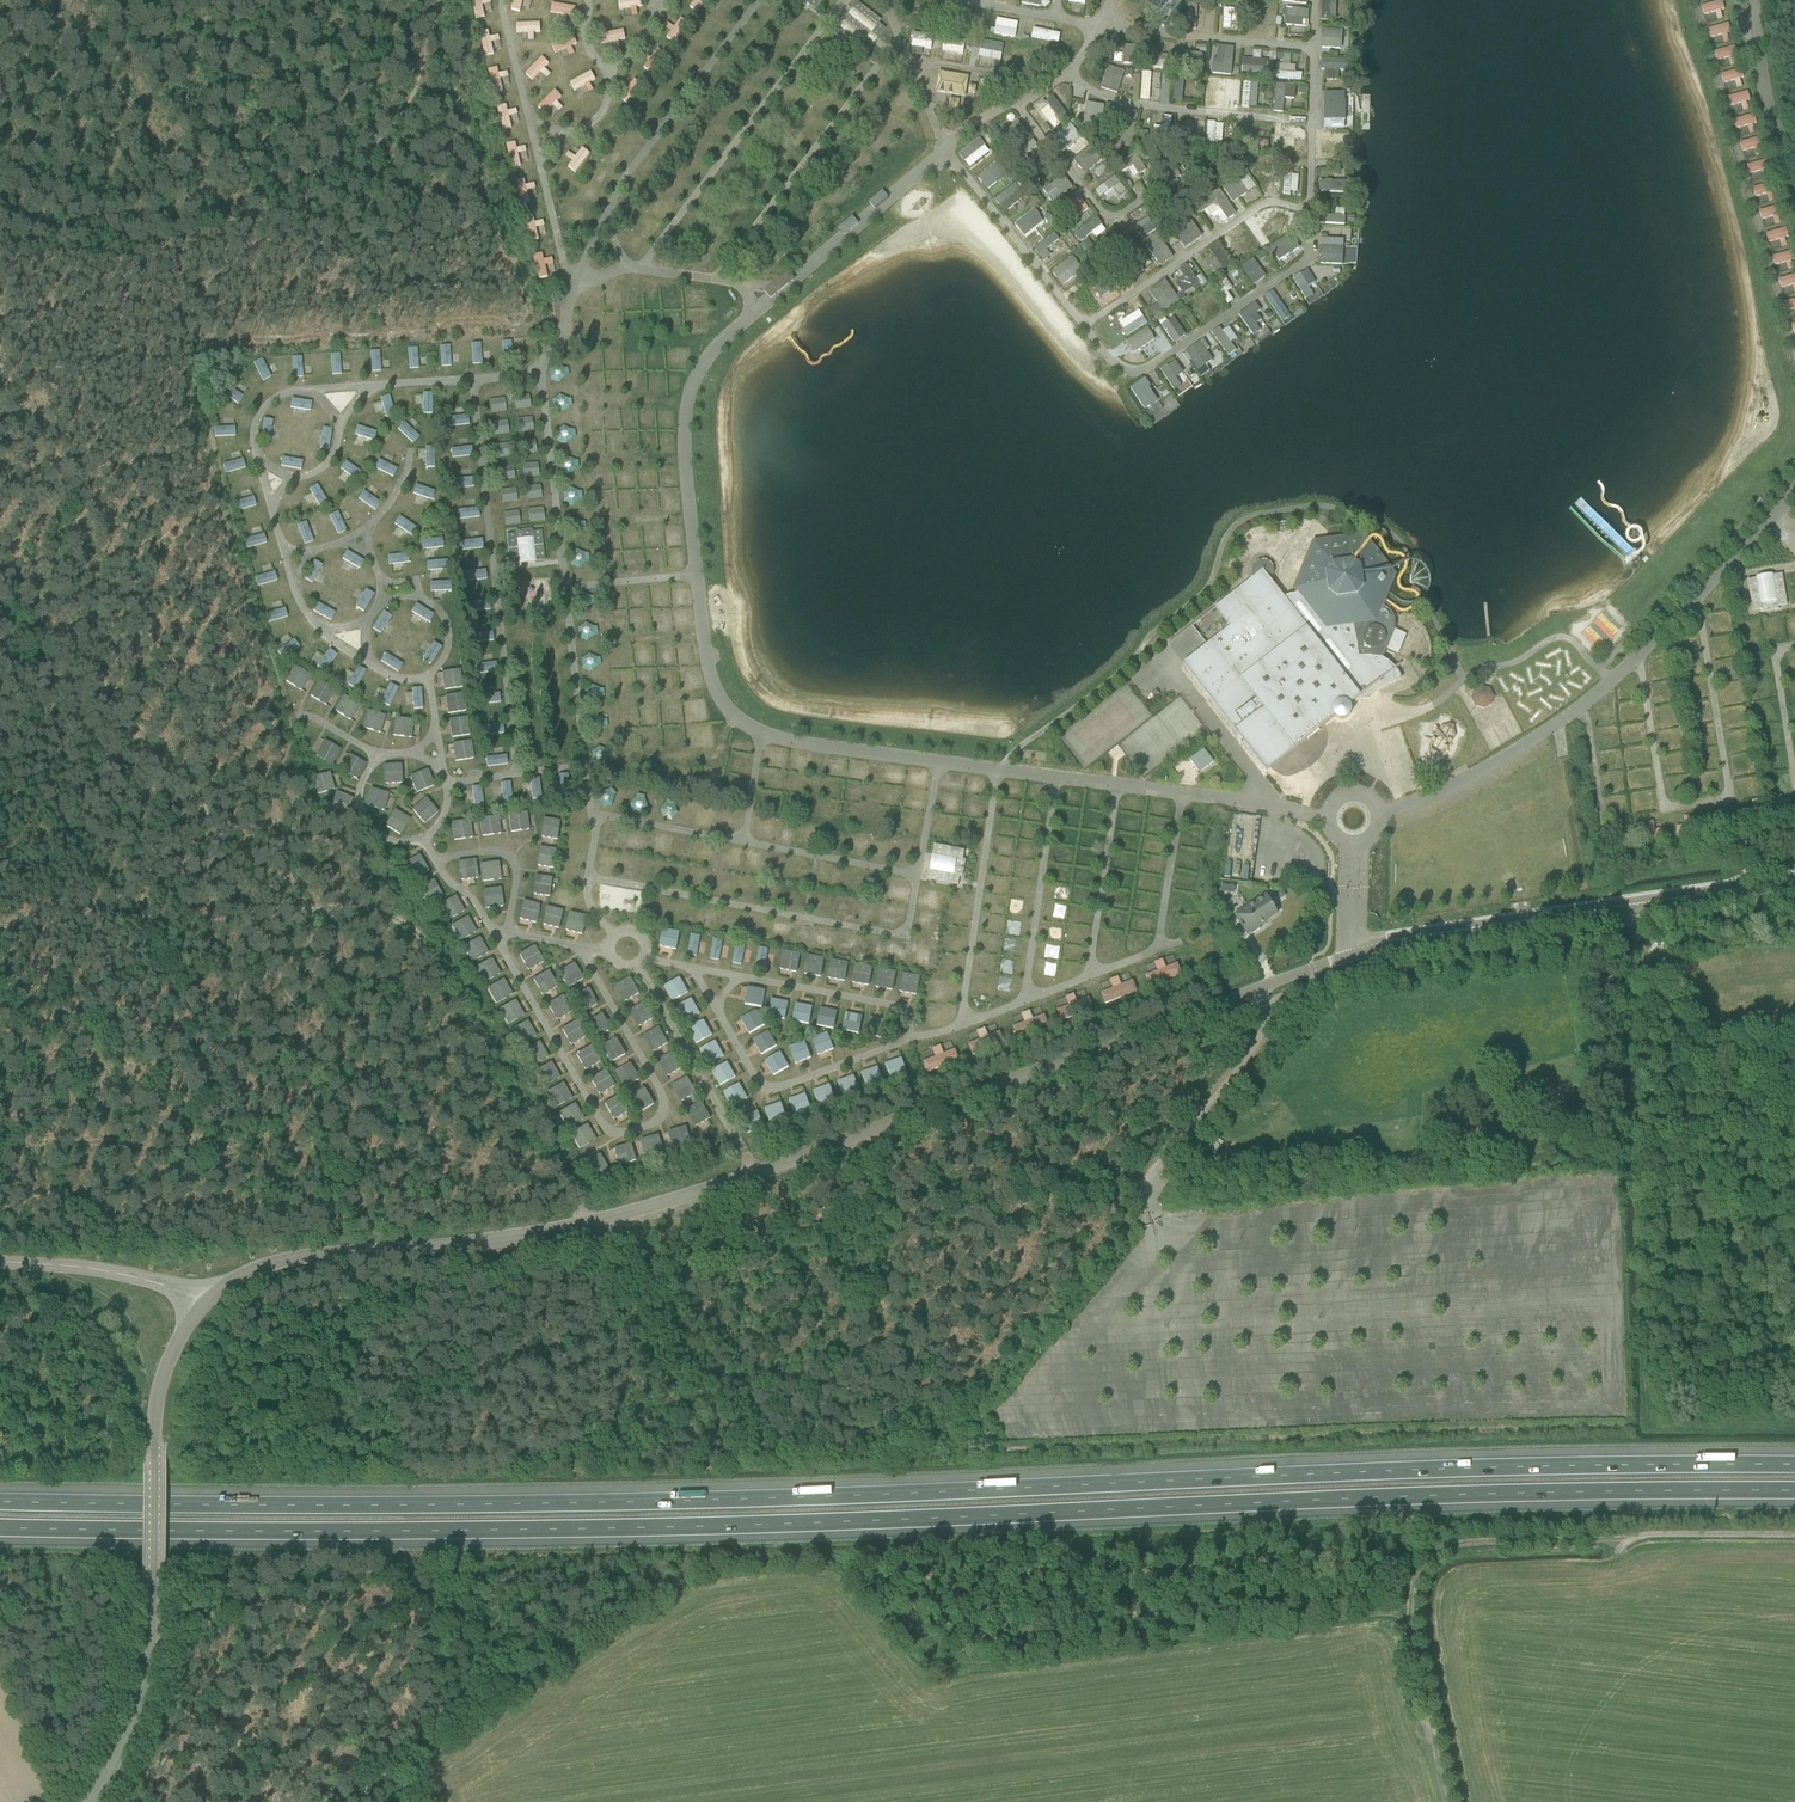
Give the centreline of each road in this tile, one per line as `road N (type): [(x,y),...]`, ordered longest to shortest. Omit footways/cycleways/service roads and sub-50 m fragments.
road 1 (motorway): [(1794,1463),(292,1506),(0,1501)]
road 2 (motorway): [(0,1527),(733,1528),(1794,1499)]
road 3 (tertiary): [(208,1308),(242,1283),(285,1267),(570,1229),(724,1184),(1350,957),(1794,888)]
road 4 (track): [(309,1801),(713,1558),(832,1555),(942,1667),(1408,1615)]
road 5 (tertiary): [(90,1801),(119,1757),(144,1672),(163,1382),(208,1308)]
road 6 (track): [(570,1229),(741,1438)]
road 7 (track): [(1408,1615),(1411,1588),(1429,1560),(1455,1548),(1619,1525)]
road 8 (unclassified): [(208,1308),(179,1290),(118,1274),(0,1262)]
road 9 (track): [(1449,1801),(1408,1615)]
road 10 (unclassified): [(1794,1526),(1619,1525)]

